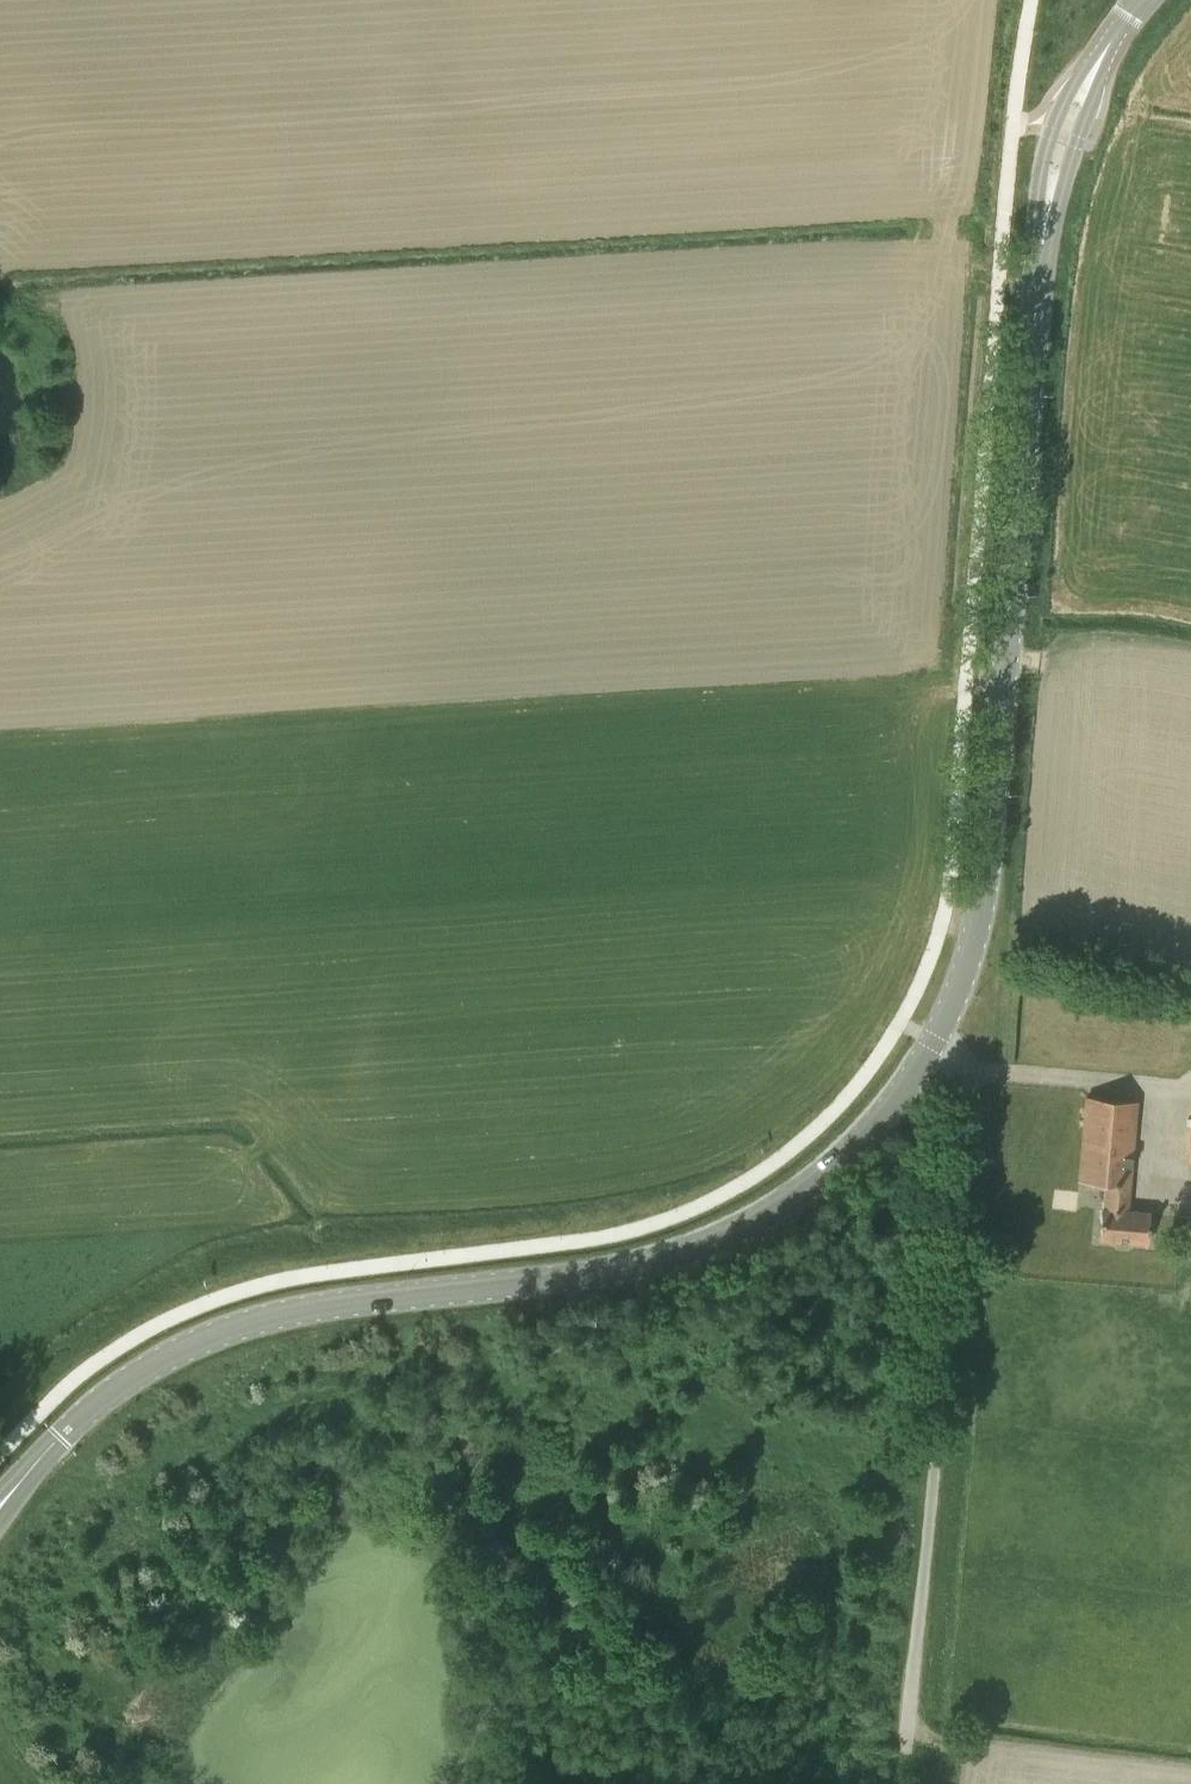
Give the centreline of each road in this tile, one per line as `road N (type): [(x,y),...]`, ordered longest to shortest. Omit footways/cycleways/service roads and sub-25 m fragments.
road 1 (tertiary): [(0,1507),(98,1400),(202,1340),(269,1316),(653,1263),(777,1206),(886,1113),(956,996),(977,933),(1045,230)]
road 2 (tertiary): [(1101,58),(1079,76),(1052,133),(1038,193),(1045,230)]
road 3 (tertiary): [(1045,230),(1101,58)]

